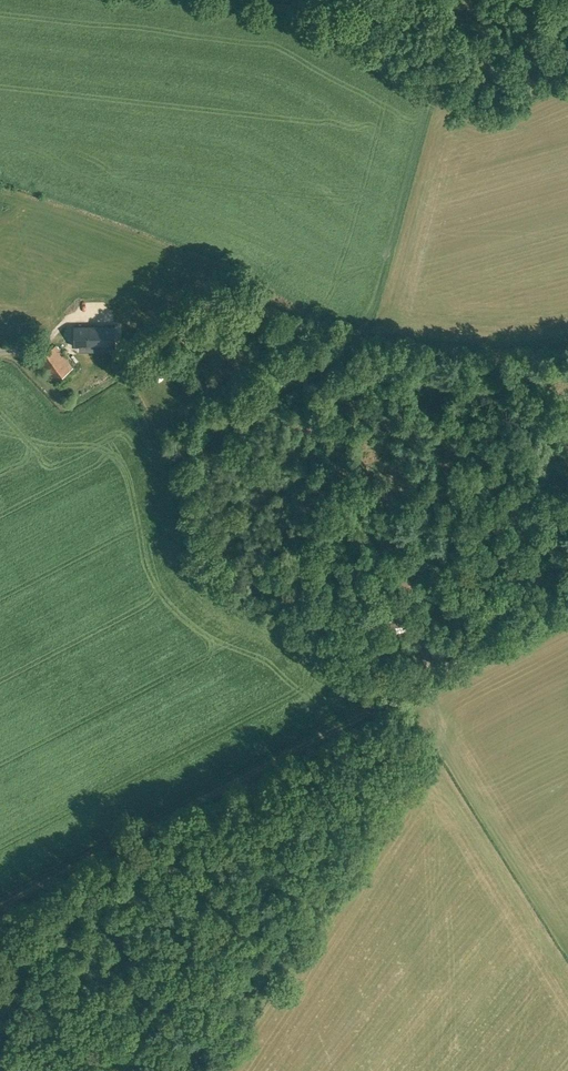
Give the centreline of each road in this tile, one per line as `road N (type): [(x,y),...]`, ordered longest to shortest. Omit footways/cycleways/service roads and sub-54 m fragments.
road 1 (track): [(470,0),(368,321),(301,380),(311,422),(409,563),(418,633),(410,695)]
road 2 (track): [(0,906),(567,613)]
road 3 (track): [(369,317),(447,346),(567,343)]

